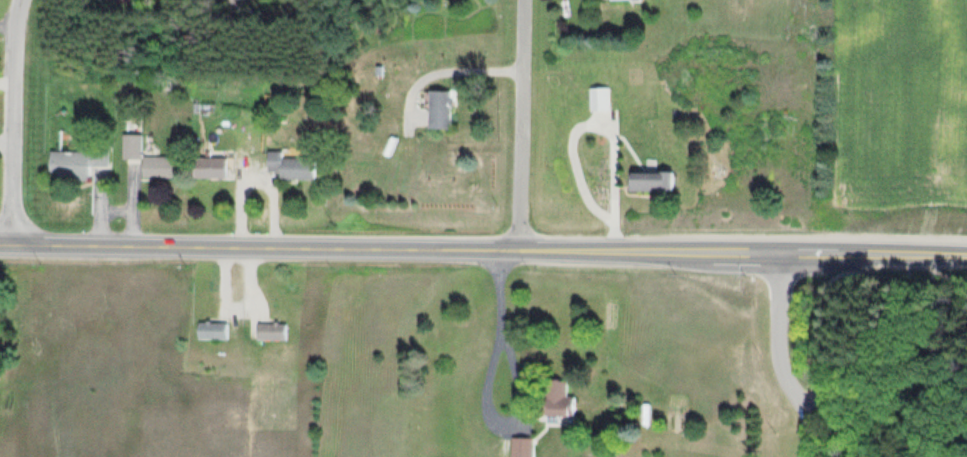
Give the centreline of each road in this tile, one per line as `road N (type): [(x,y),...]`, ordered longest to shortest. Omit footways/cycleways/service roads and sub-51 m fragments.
road 1 (tertiary): [(966,253),(0,245)]
road 2 (residential): [(515,249),(521,0)]
road 3 (residential): [(7,245),(23,0)]
road 4 (residential): [(777,251),(775,358),(808,417),(810,456)]

